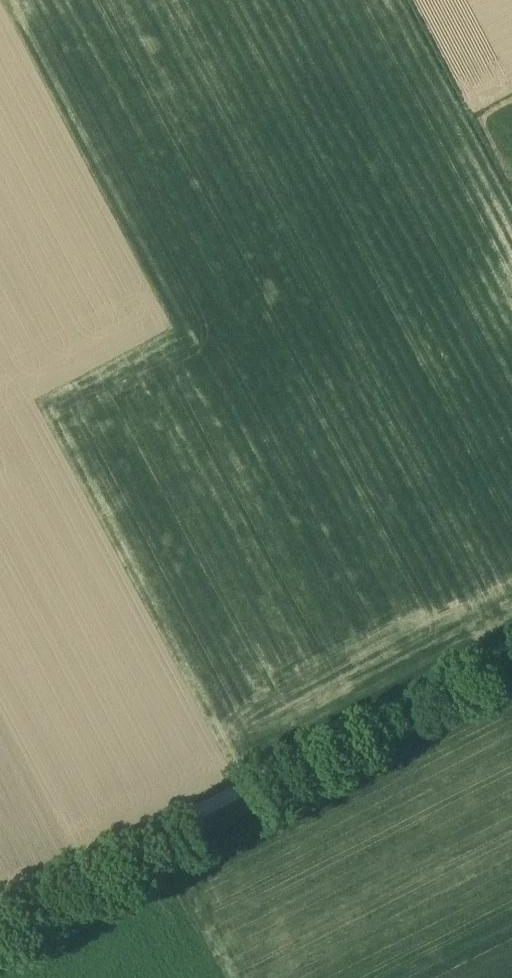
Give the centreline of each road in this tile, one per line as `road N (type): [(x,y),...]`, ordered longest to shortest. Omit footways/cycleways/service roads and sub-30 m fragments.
road 1 (unclassified): [(0,917),(511,646)]

